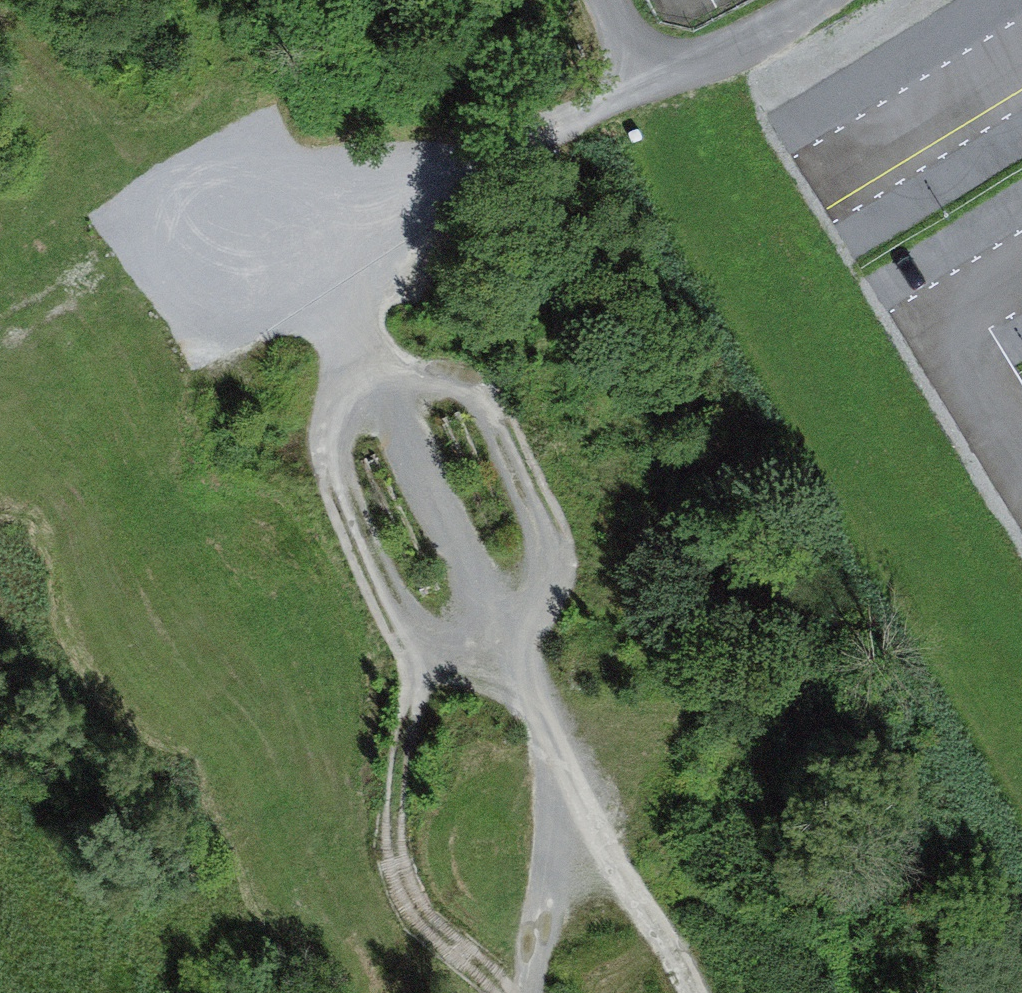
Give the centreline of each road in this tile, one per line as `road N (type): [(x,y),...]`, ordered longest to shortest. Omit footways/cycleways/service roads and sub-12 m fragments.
road 1 (track): [(533,992),(566,795),(522,663),(424,467),(340,321),(317,258),(343,214),(598,109),(725,41)]
road 2 (track): [(504,992),(410,908),(391,828),(420,649),(349,501),(341,439),(353,403),(415,377),(460,386),(491,417),(527,471),(546,526),(551,597),(527,646),(487,663),(453,664)]
road 3 (track): [(694,992),(566,795)]
road 4 (track): [(803,0),(725,41),(694,45),(638,35),(611,0)]

